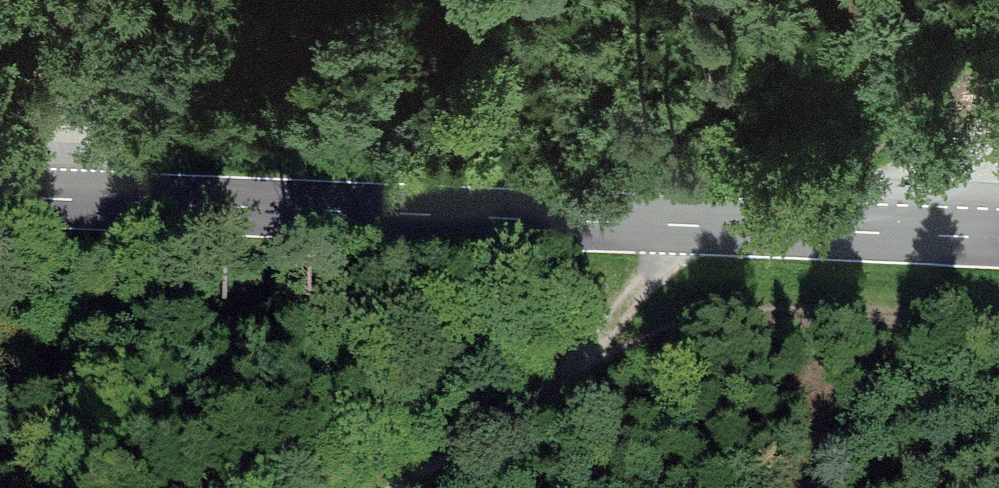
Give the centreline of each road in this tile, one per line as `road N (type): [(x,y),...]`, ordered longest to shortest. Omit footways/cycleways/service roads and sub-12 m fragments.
road 1 (secondary): [(998,236),(0,195)]
road 2 (track): [(520,404),(680,326),(730,316),(791,312),(998,326)]
road 3 (track): [(652,222),(644,266),(623,302),(520,404),(390,487)]
road 4 (track): [(60,197),(98,0)]

